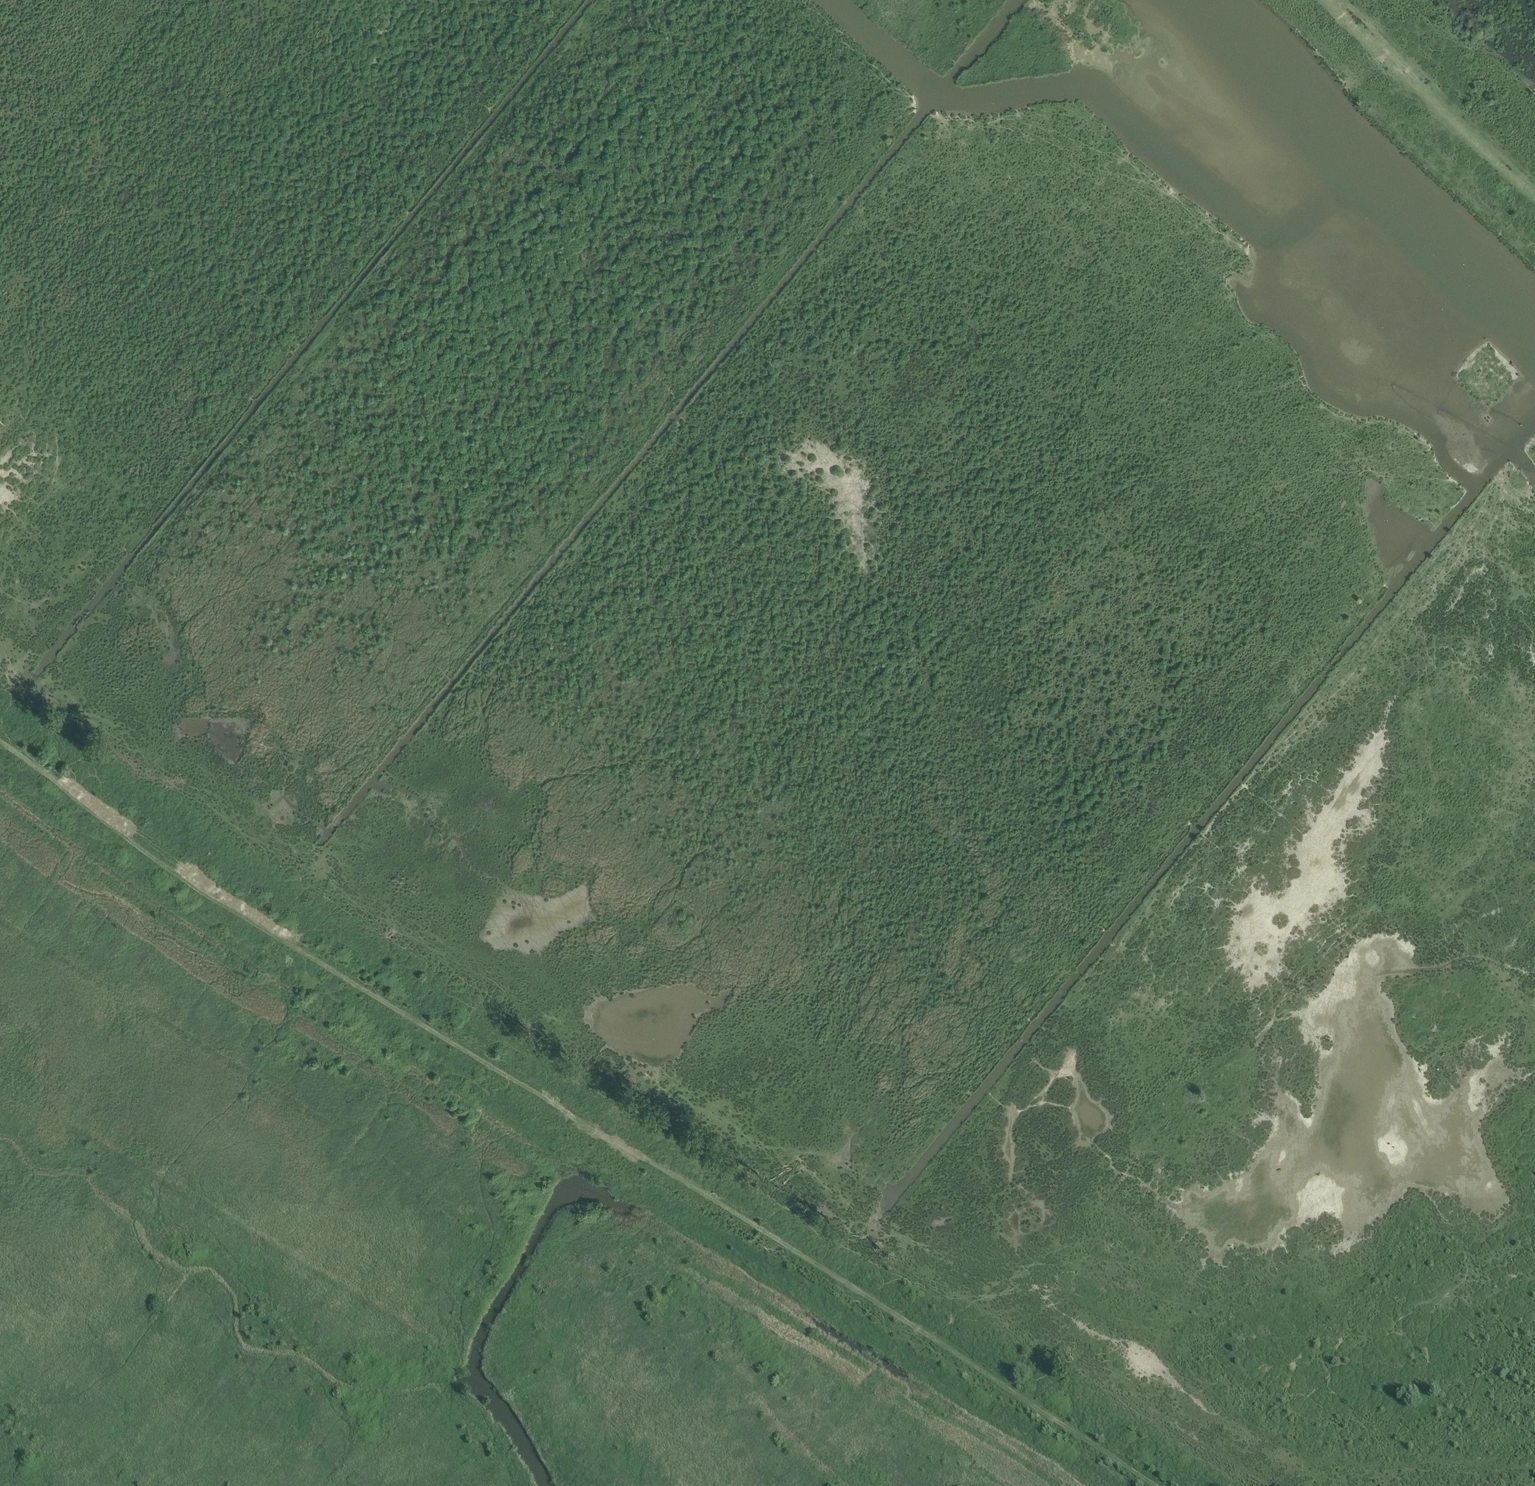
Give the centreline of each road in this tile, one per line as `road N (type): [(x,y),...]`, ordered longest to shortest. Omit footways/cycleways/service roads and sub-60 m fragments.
road 1 (track): [(0,746),(228,908),(746,1220),(1159,1485)]
road 2 (track): [(1534,194),(1332,0)]

